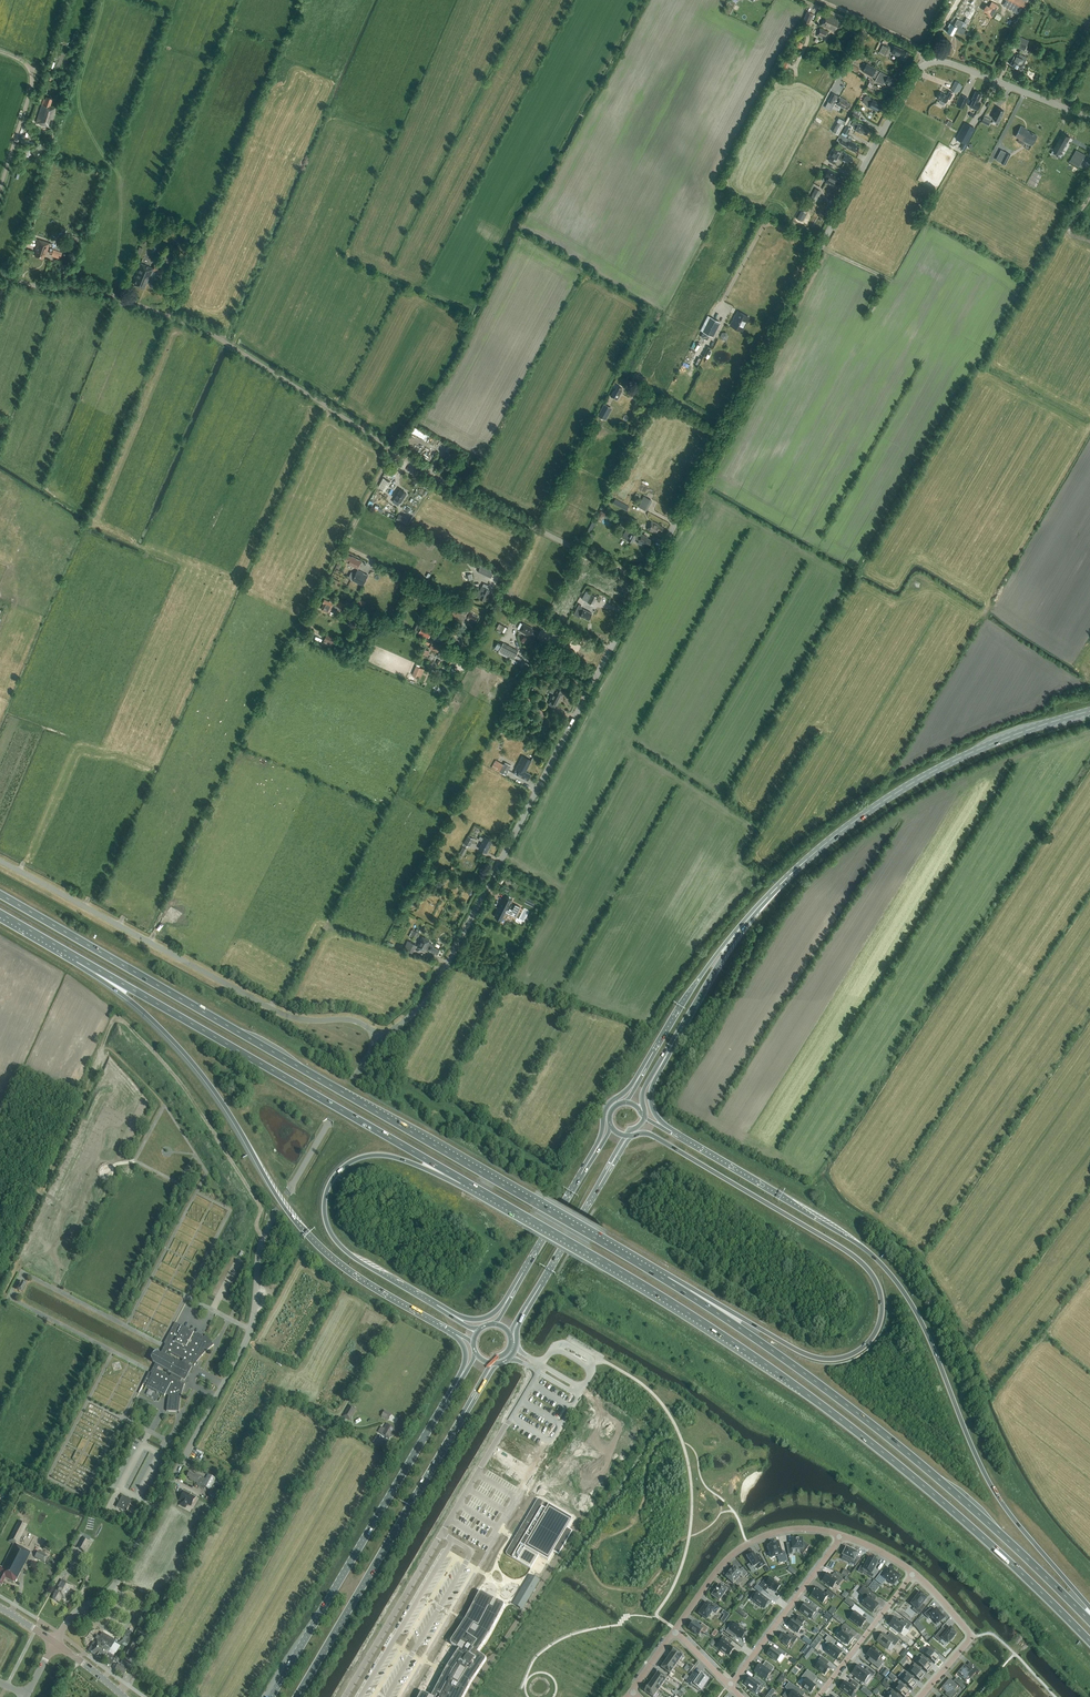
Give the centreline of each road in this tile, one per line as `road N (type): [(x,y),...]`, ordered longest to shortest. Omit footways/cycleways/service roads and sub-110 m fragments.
road 1 (unclassified): [(383,1043),(450,959),(823,243),(933,63)]
road 2 (trunk): [(462,1180),(663,1297),(800,1389),(974,1529),(1089,1641)]
road 3 (trunk): [(666,1280),(0,895)]
road 4 (track): [(645,583),(438,481),(204,330),(96,289),(0,274)]
road 5 (unclassified): [(54,1642),(119,1578),(244,1343),(262,1231),(383,1043)]
road 6 (trunk): [(1089,1608),(1000,1501),(929,1338),(884,1266),(664,1129)]
road 7 (trunk): [(642,1133),(853,1256),(877,1284),(880,1322),(856,1352),(824,1359),(666,1280)]
road 8 (trunk): [(1089,1621),(877,1428),(666,1280)]
road 9 (trunk): [(78,958),(198,1068),(314,1241),(364,1283),(455,1334)]
road 10 (trunk): [(78,958),(462,1180)]
road 11 (unclassified): [(383,1043),(358,1021),(285,1017),(0,861)]
road 12 (primary): [(735,935),(802,863),(907,786),(1002,739),(1089,711)]
road 13 (primary): [(461,1376),(271,1696)]
road 14 (primary): [(297,1696),(479,1388)]
road 15 (trunk): [(447,1313),(346,1251),(327,1226),(325,1199),(342,1169),(367,1156),(462,1180)]
road 16 (unclassified): [(511,1418),(345,1696)]
road 17 (track): [(192,1696),(339,1430)]
road 18 (residential): [(674,1630),(722,1565),(748,1543),(794,1529),(843,1535)]
road 19 (primary): [(513,1336),(613,1161)]
road 20 (residential): [(730,1686),(843,1535)]
road 21 (primary): [(597,1148),(510,1294)]
road 22 (residential): [(914,1572),(973,1636),(920,1696)]
road 23 (unclassified): [(1089,118),(933,63)]
road 24 (primary): [(735,935),(645,1069)]
road 25 (track): [(0,188),(33,79),(27,64),(0,52)]
road 26 (track): [(820,248),(762,226),(717,312)]
road 27 (residential): [(818,1696),(914,1572)]
road 28 (track): [(394,451),(322,590)]
road 29 (track): [(490,581),(495,600),(610,651)]
road 30 (primary): [(662,1059),(735,935)]
road 31 (track): [(933,63),(924,49),(817,0)]

